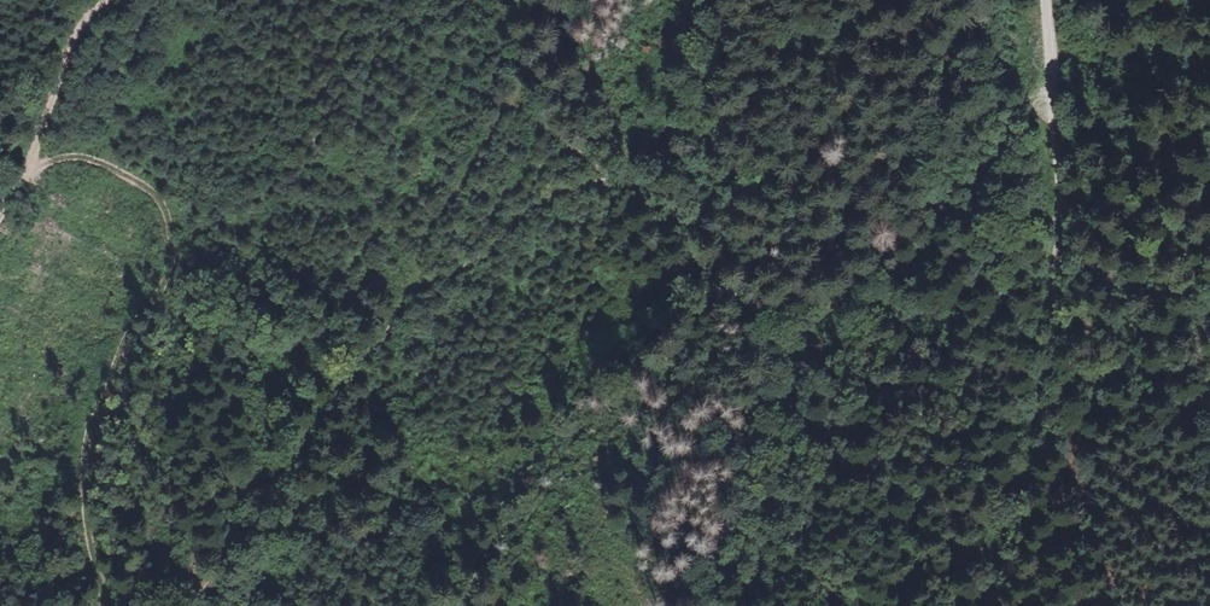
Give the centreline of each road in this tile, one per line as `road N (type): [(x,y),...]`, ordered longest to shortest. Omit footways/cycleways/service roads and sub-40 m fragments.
road 1 (track): [(502,0),(512,58),(541,119),(580,157),(641,191),(706,272),(752,287),(818,279),(859,259),(1003,103),(1052,104)]
road 2 (track): [(988,605),(1053,337),(1057,212),(1044,0)]
road 3 (track): [(706,272),(752,340),(777,429),(773,498),(732,605)]
road 4 (track): [(0,161),(33,116),(76,29),(102,0)]

